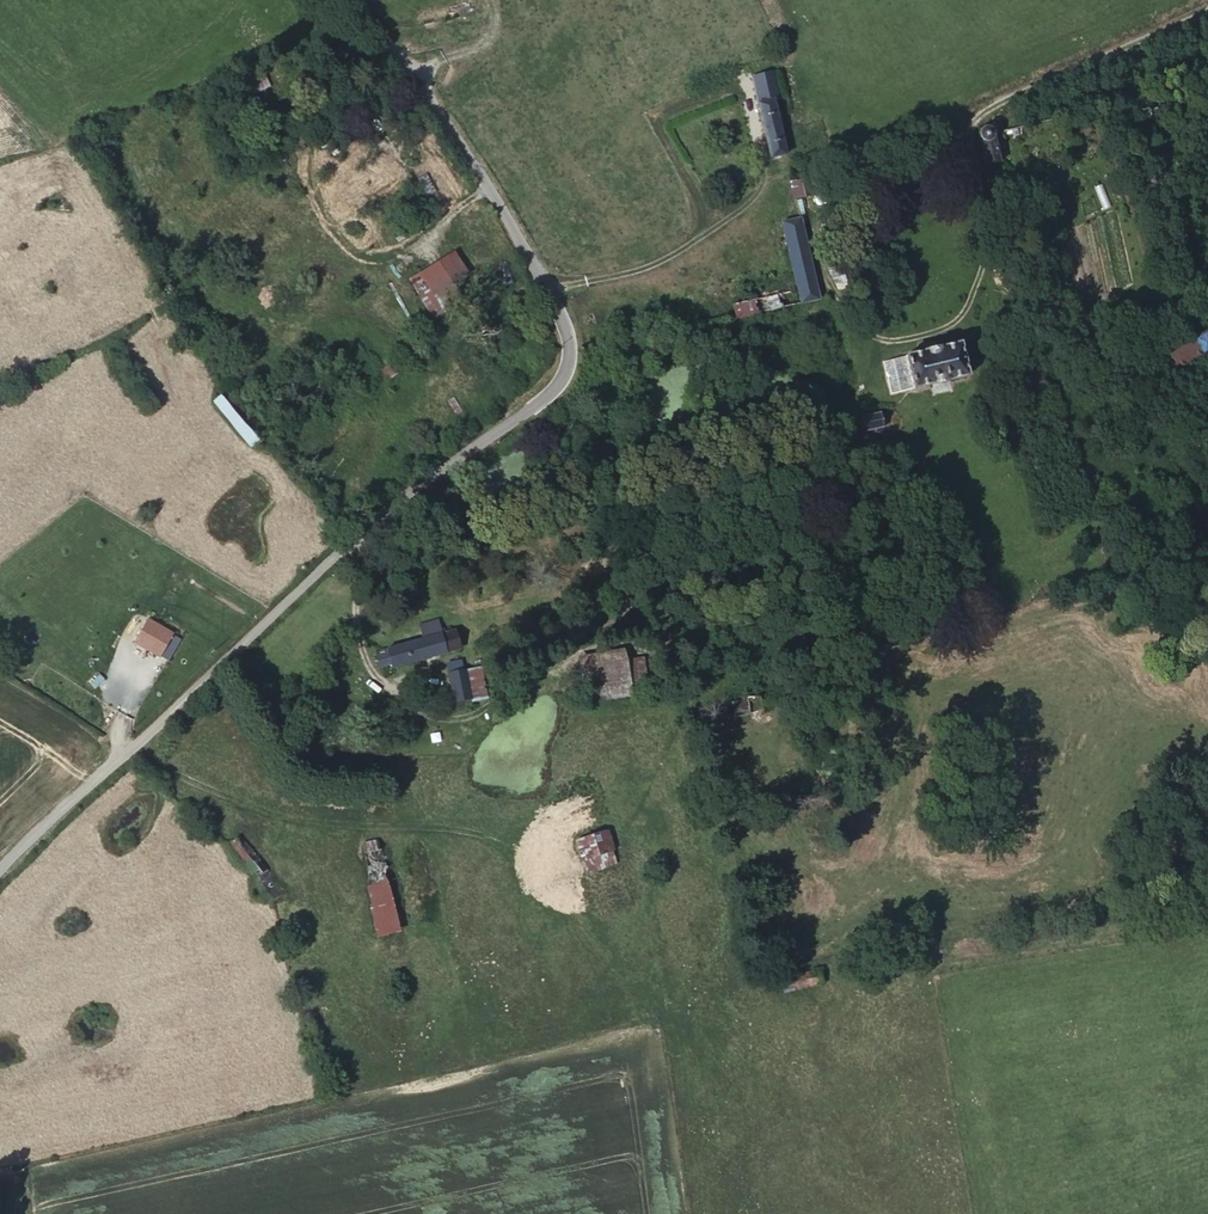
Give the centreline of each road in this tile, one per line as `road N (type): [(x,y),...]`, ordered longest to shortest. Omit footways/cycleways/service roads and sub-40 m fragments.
road 1 (unclassified): [(377,0),(554,288),(564,338),(543,383),(393,485),(0,872)]

